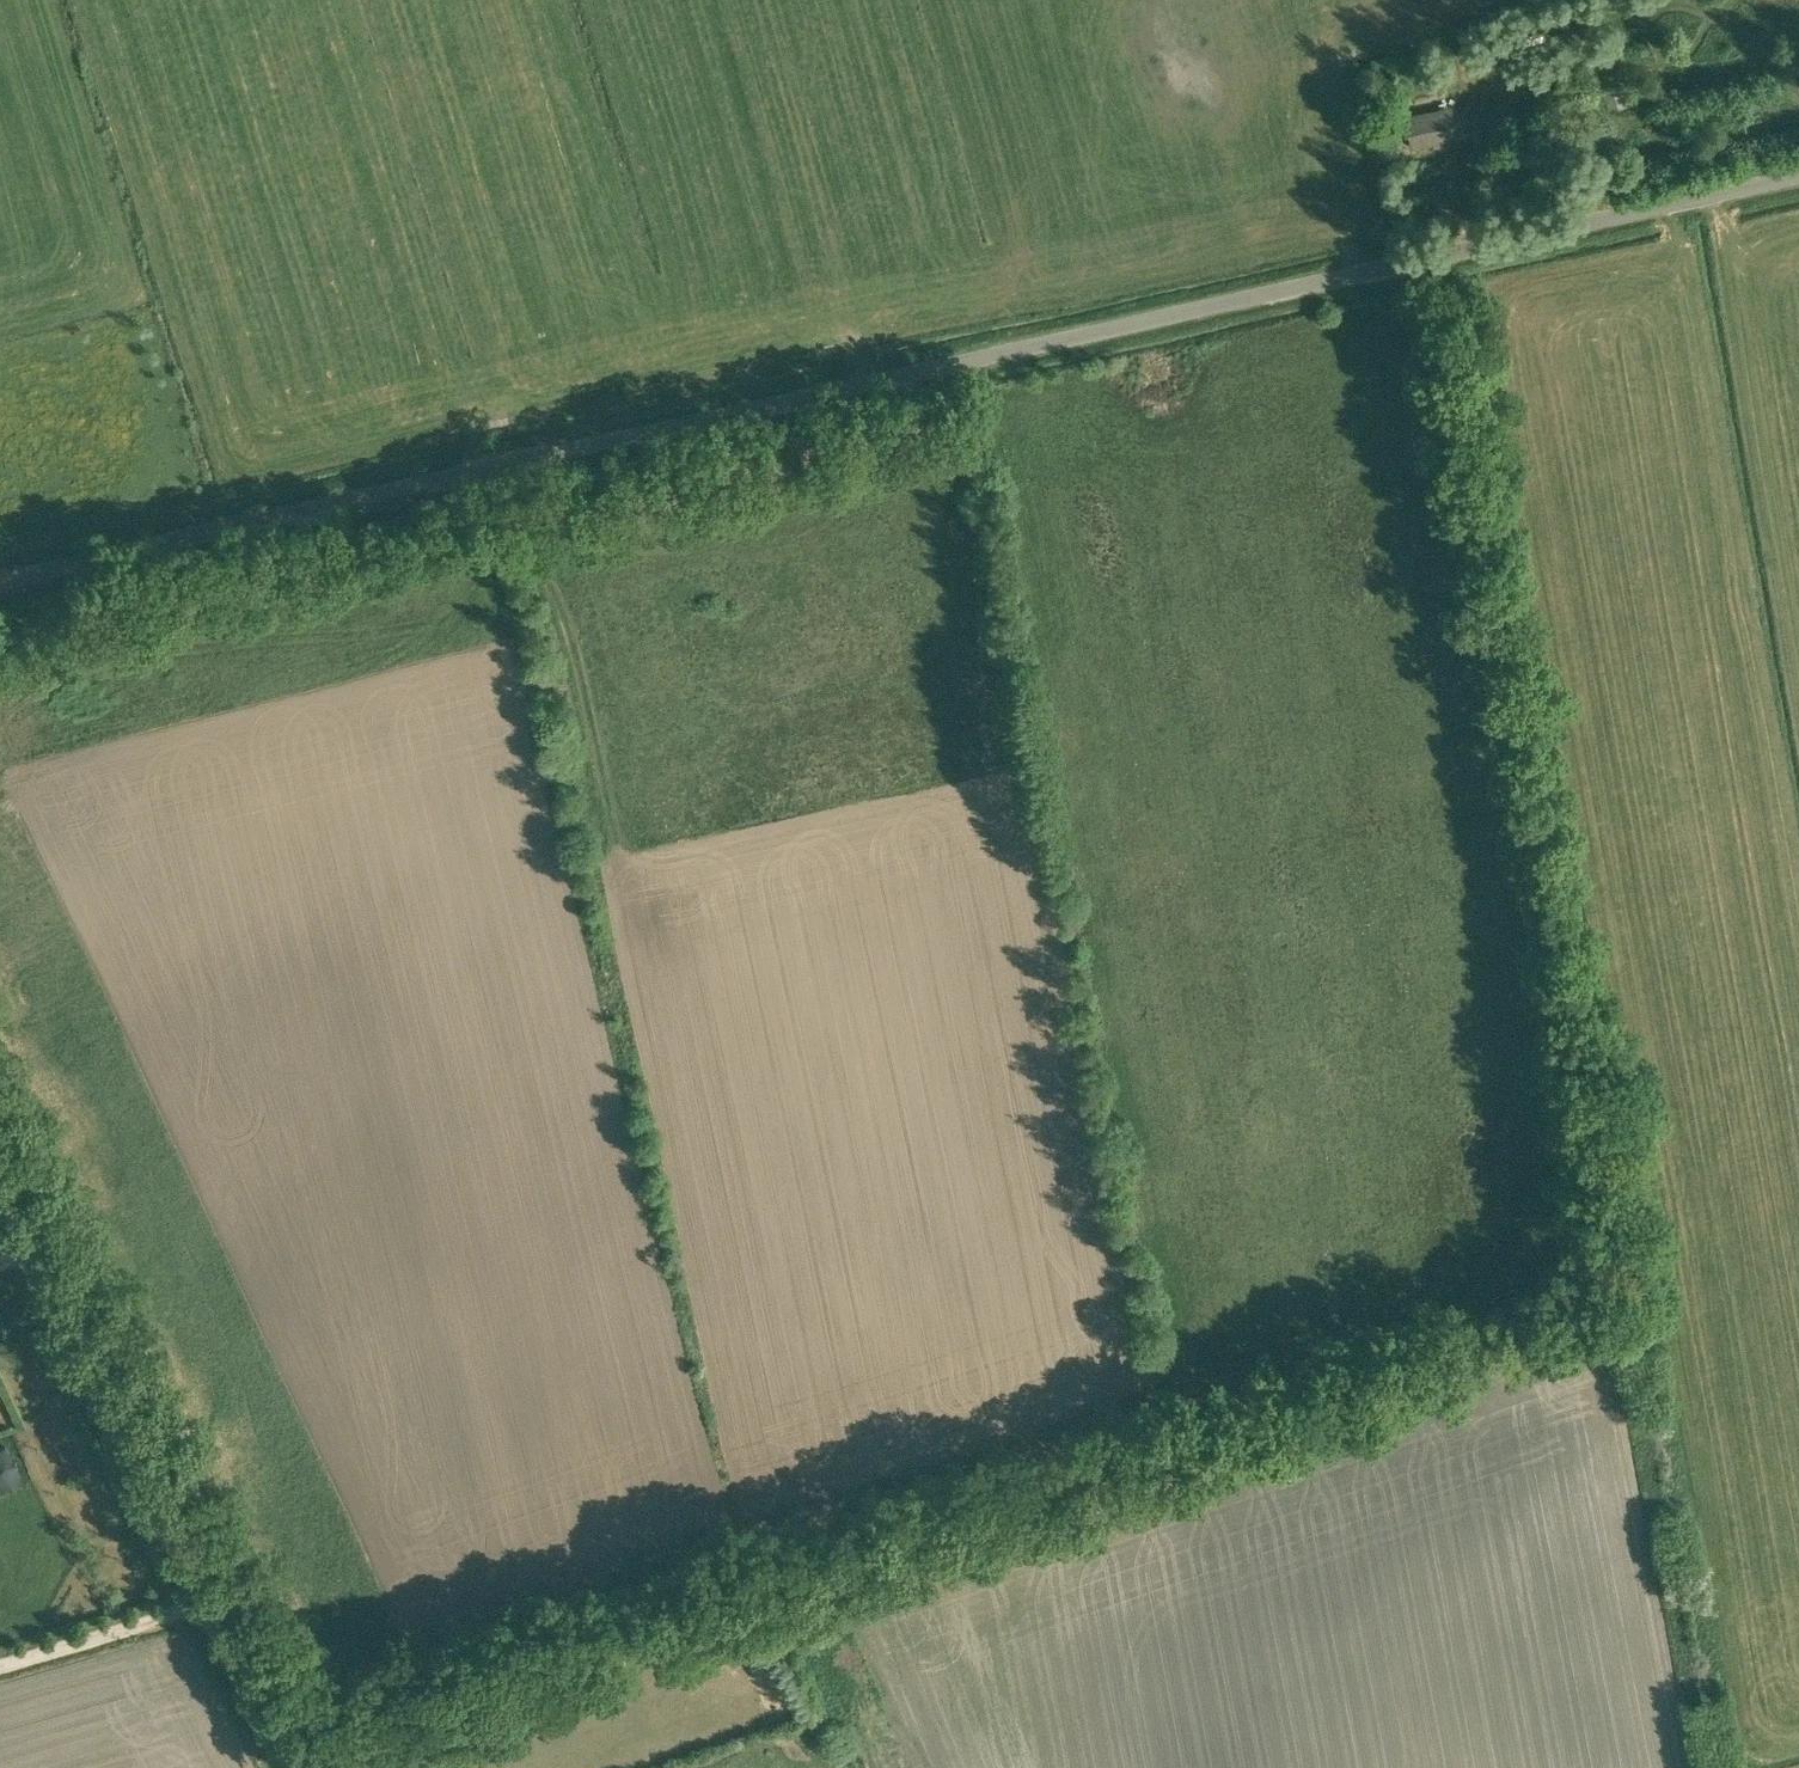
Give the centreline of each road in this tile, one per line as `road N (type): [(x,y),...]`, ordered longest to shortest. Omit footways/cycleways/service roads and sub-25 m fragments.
road 1 (unclassified): [(0,585),(226,526),(1798,174)]
road 2 (tertiary): [(285,1767),(0,1196)]

